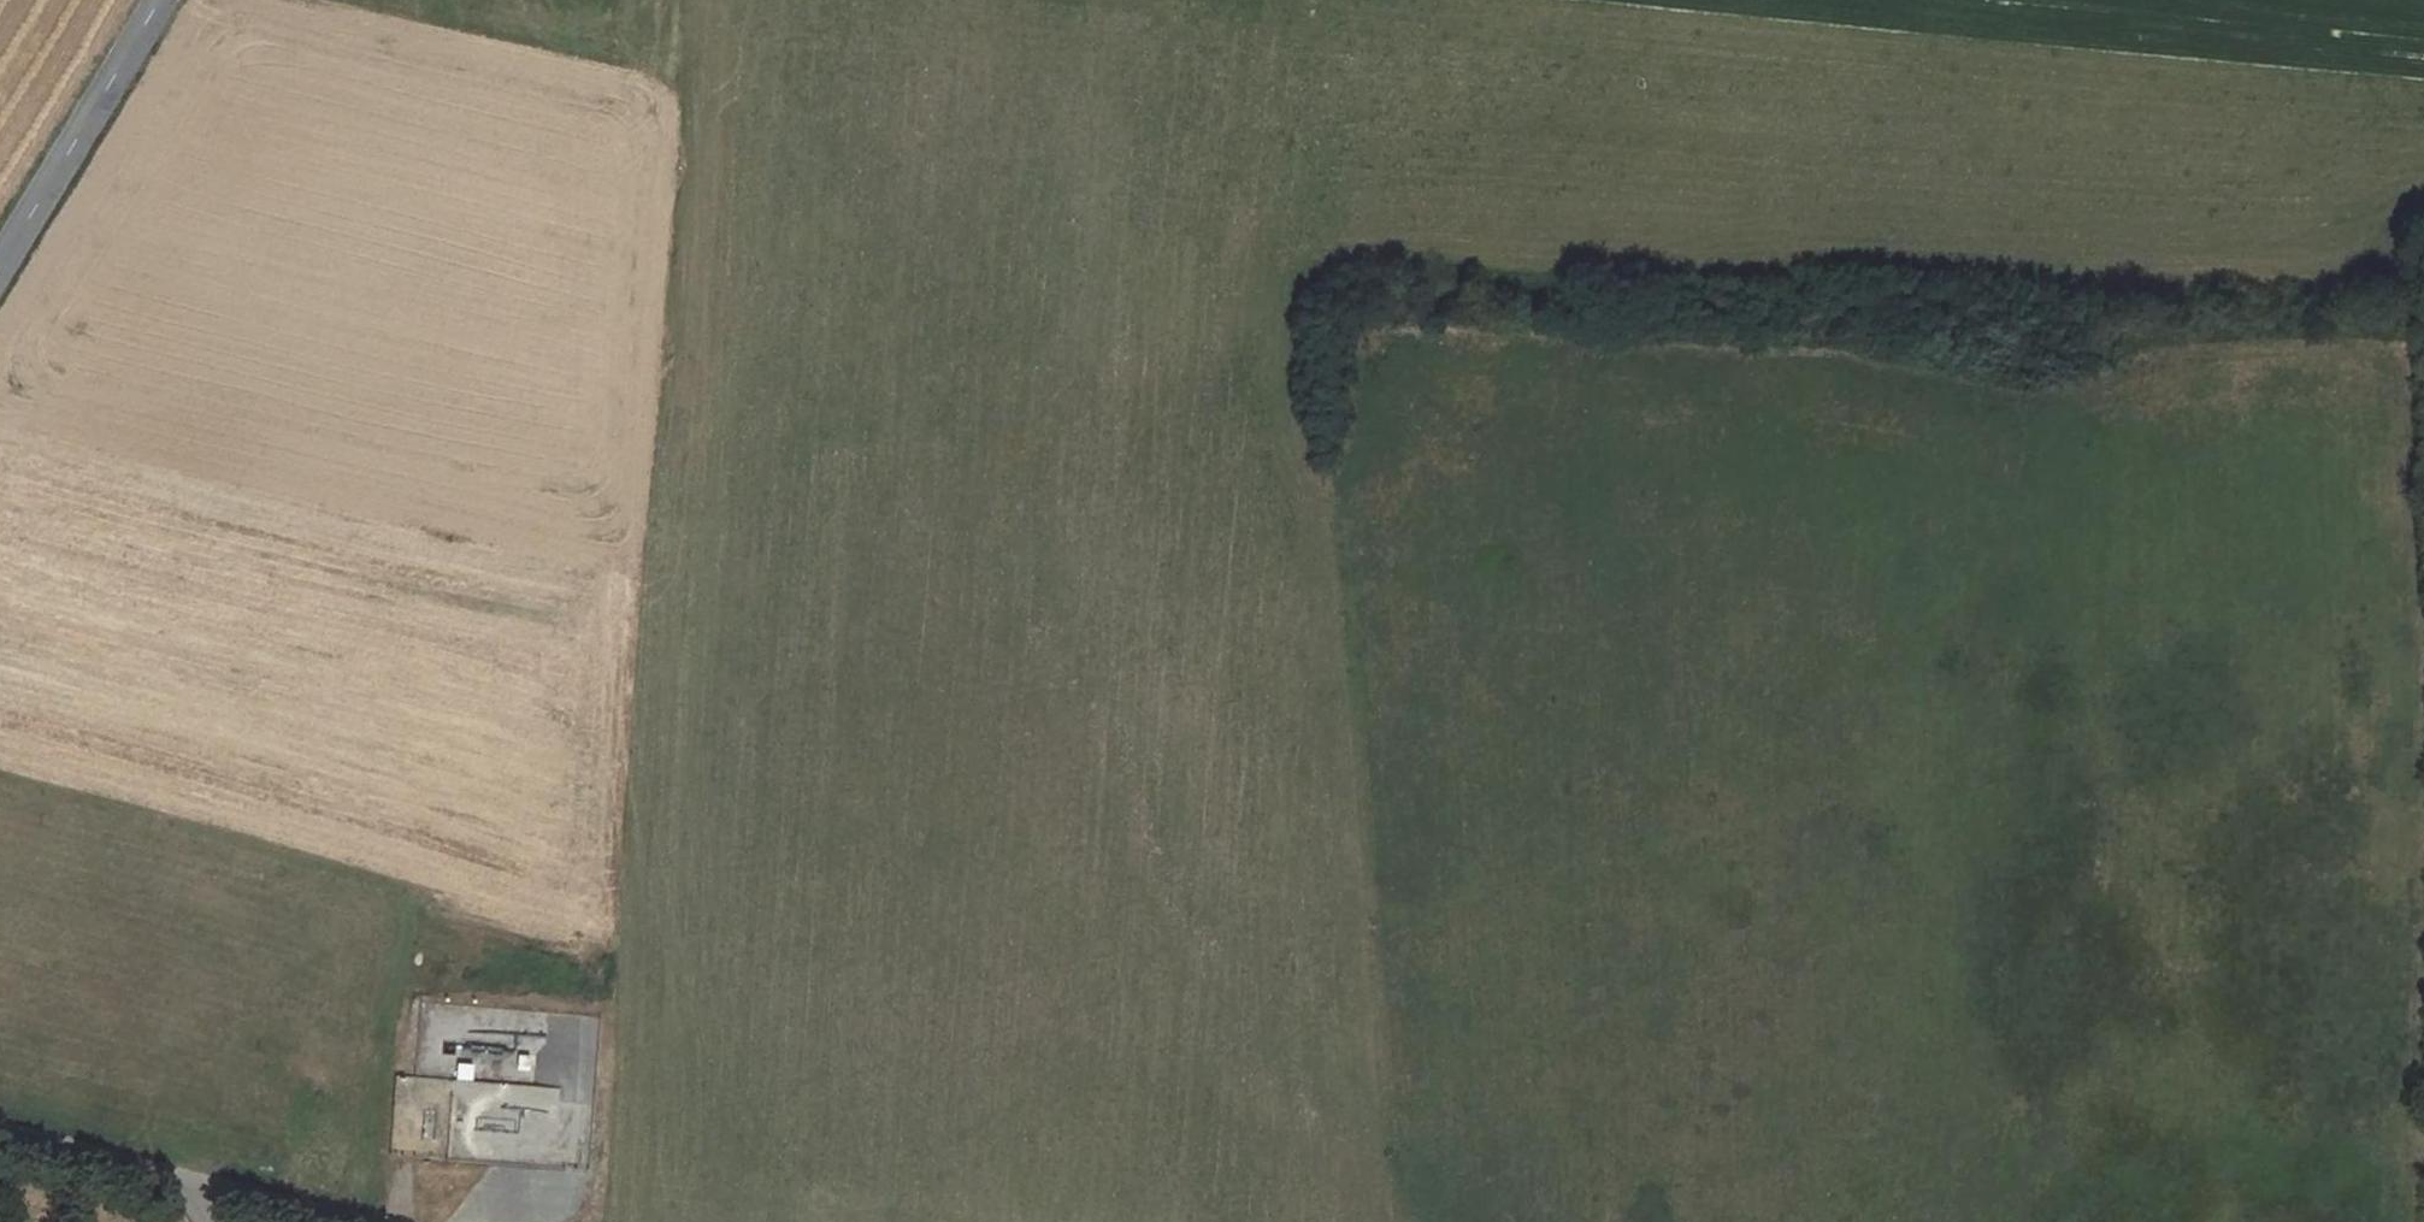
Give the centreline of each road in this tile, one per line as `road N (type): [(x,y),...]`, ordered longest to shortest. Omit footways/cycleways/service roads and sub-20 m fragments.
road 1 (residential): [(0,1129),(372,1221)]
road 2 (tertiary): [(160,0),(0,265)]

